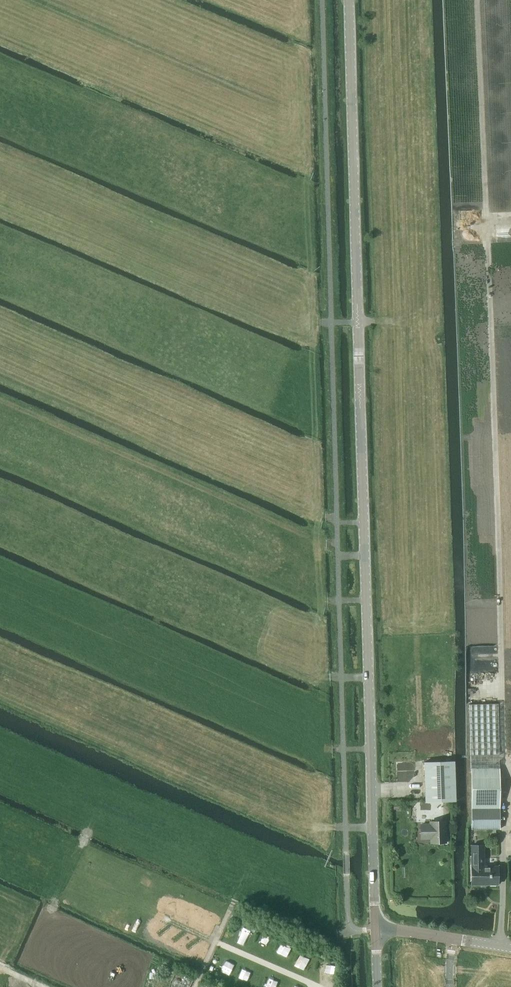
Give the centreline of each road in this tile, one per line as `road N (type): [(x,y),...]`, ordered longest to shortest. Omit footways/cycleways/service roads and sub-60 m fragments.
road 1 (tertiary): [(375,930),(348,0)]
road 2 (track): [(504,820),(476,0)]
road 3 (tertiary): [(510,948),(375,930)]

